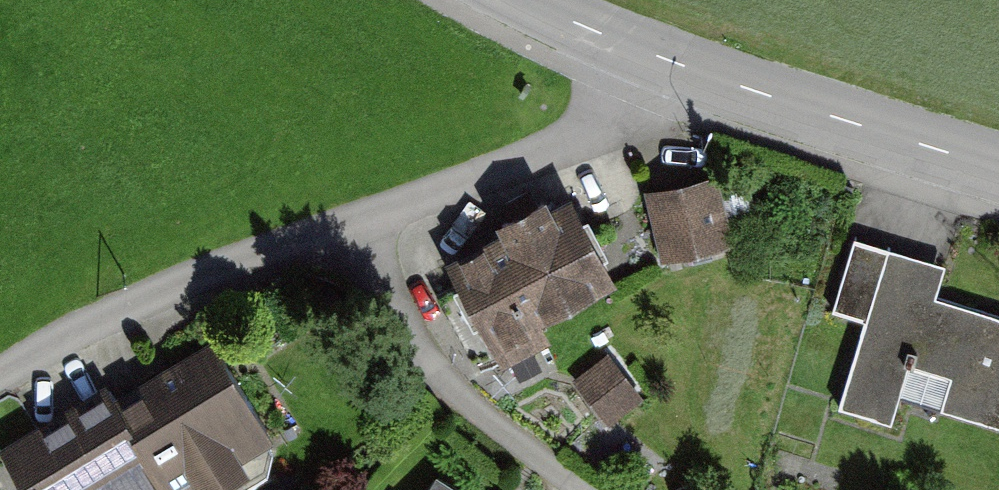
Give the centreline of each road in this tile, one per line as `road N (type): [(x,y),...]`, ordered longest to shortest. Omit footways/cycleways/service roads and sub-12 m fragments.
road 1 (residential): [(0,387),(123,317),(398,206)]
road 2 (residential): [(398,206),(409,306),(432,361),(463,398),(596,489)]
road 3 (tertiary): [(998,168),(652,56)]
road 4 (residential): [(398,206),(519,161),(629,103),(652,56)]
road 5 (tertiary): [(652,56),(525,0)]

